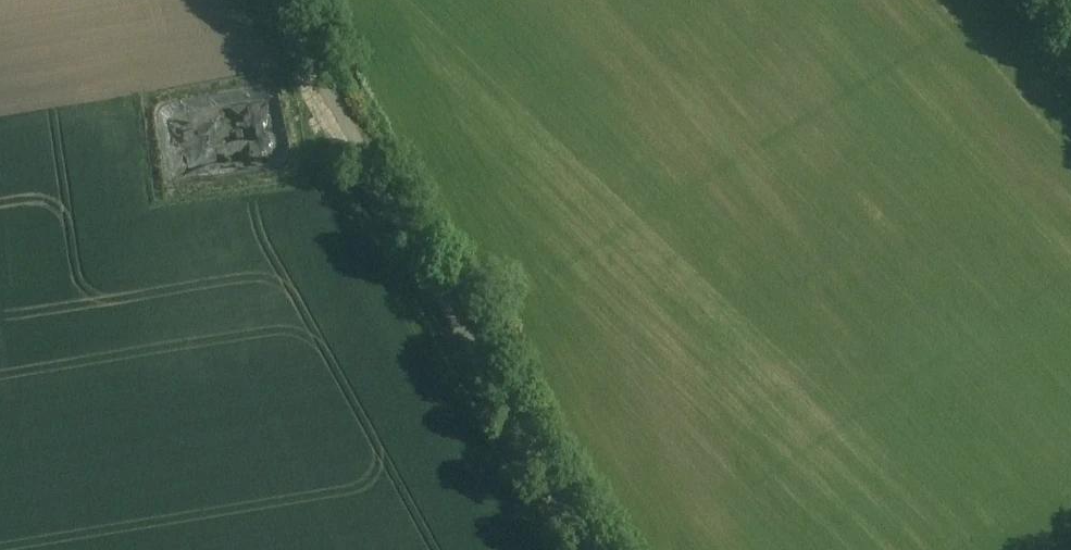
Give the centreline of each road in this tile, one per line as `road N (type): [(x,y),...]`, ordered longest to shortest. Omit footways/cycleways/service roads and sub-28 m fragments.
road 1 (unclassified): [(590,549),(277,0)]

